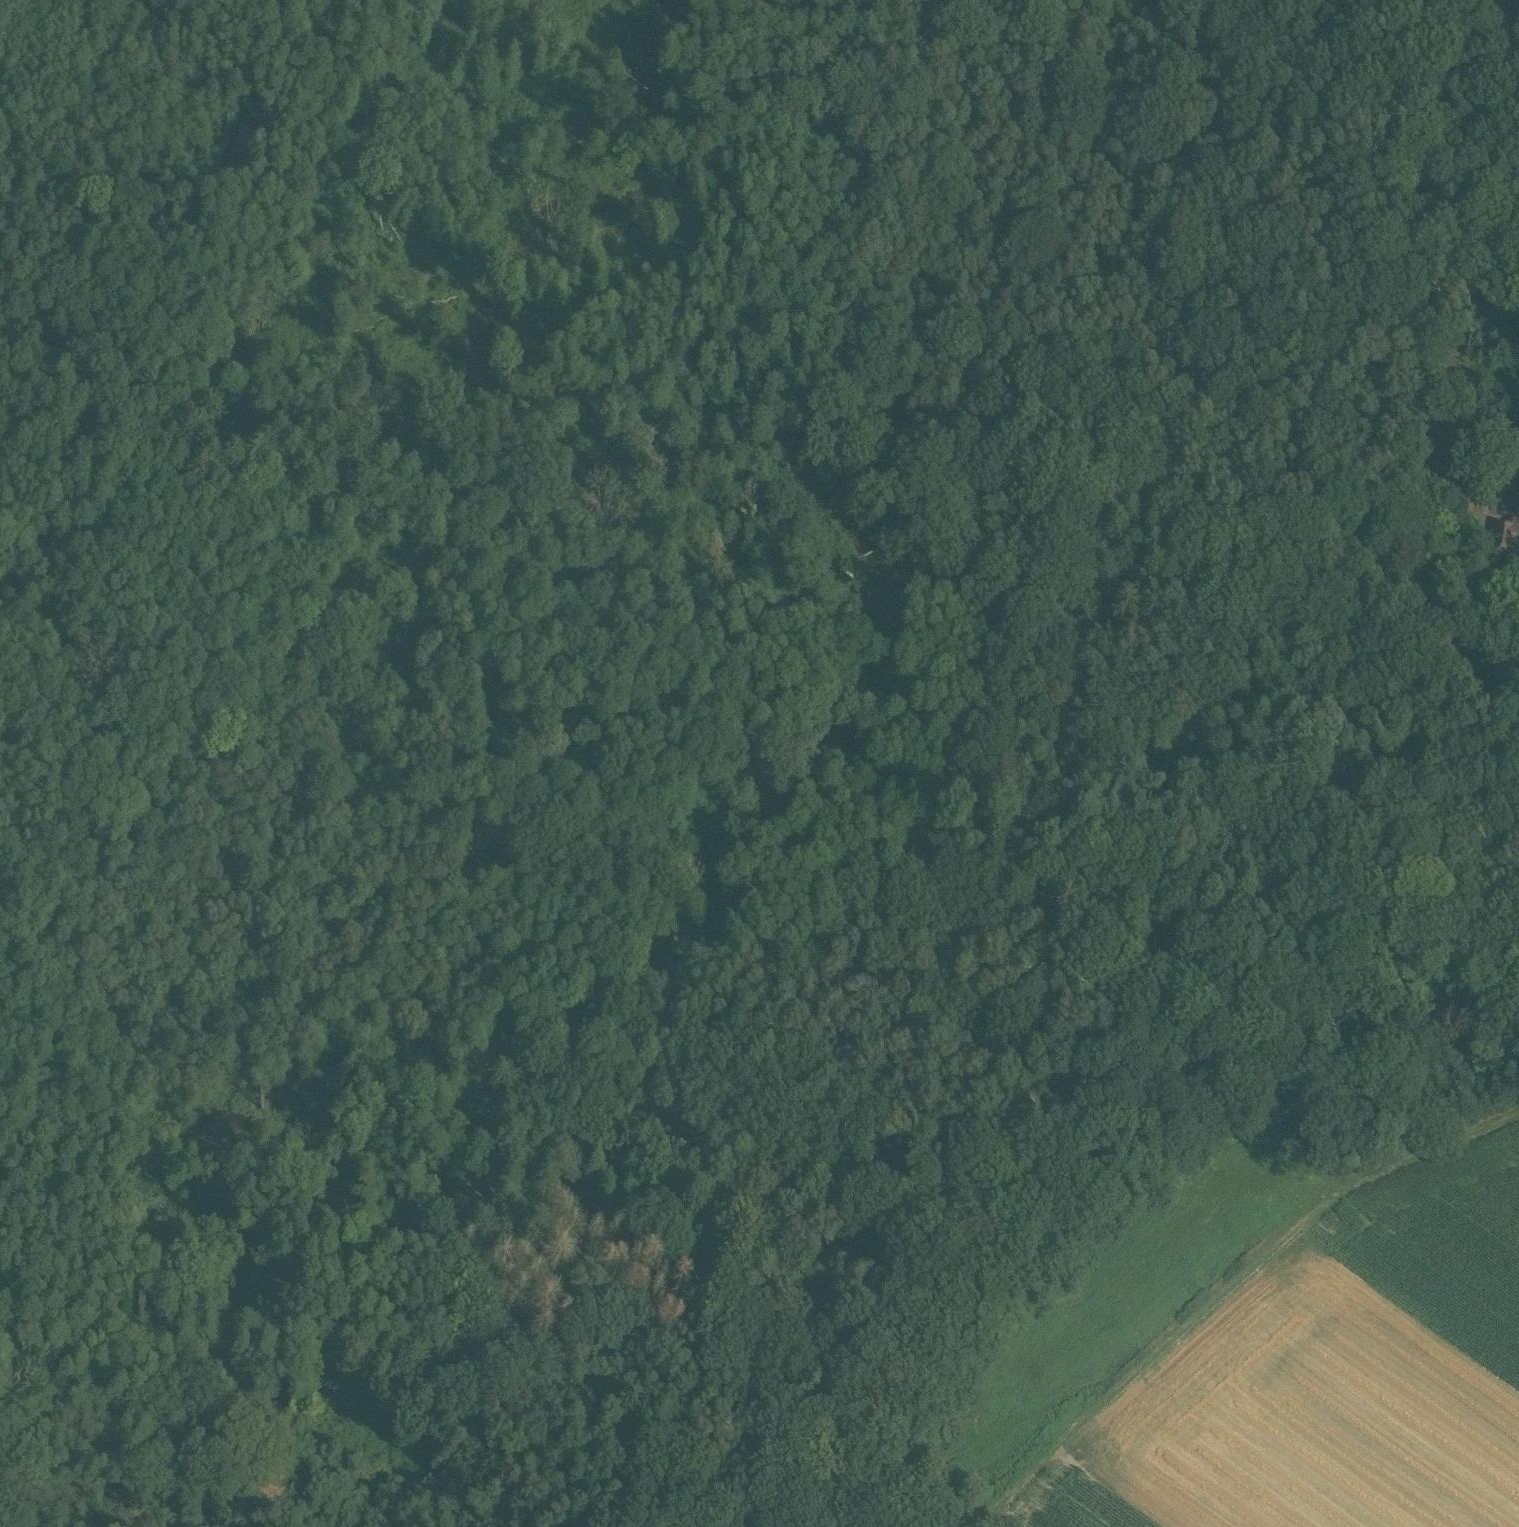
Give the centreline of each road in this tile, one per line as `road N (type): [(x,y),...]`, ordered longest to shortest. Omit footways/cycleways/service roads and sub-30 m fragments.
road 1 (track): [(1518,1111),(1354,1182)]

